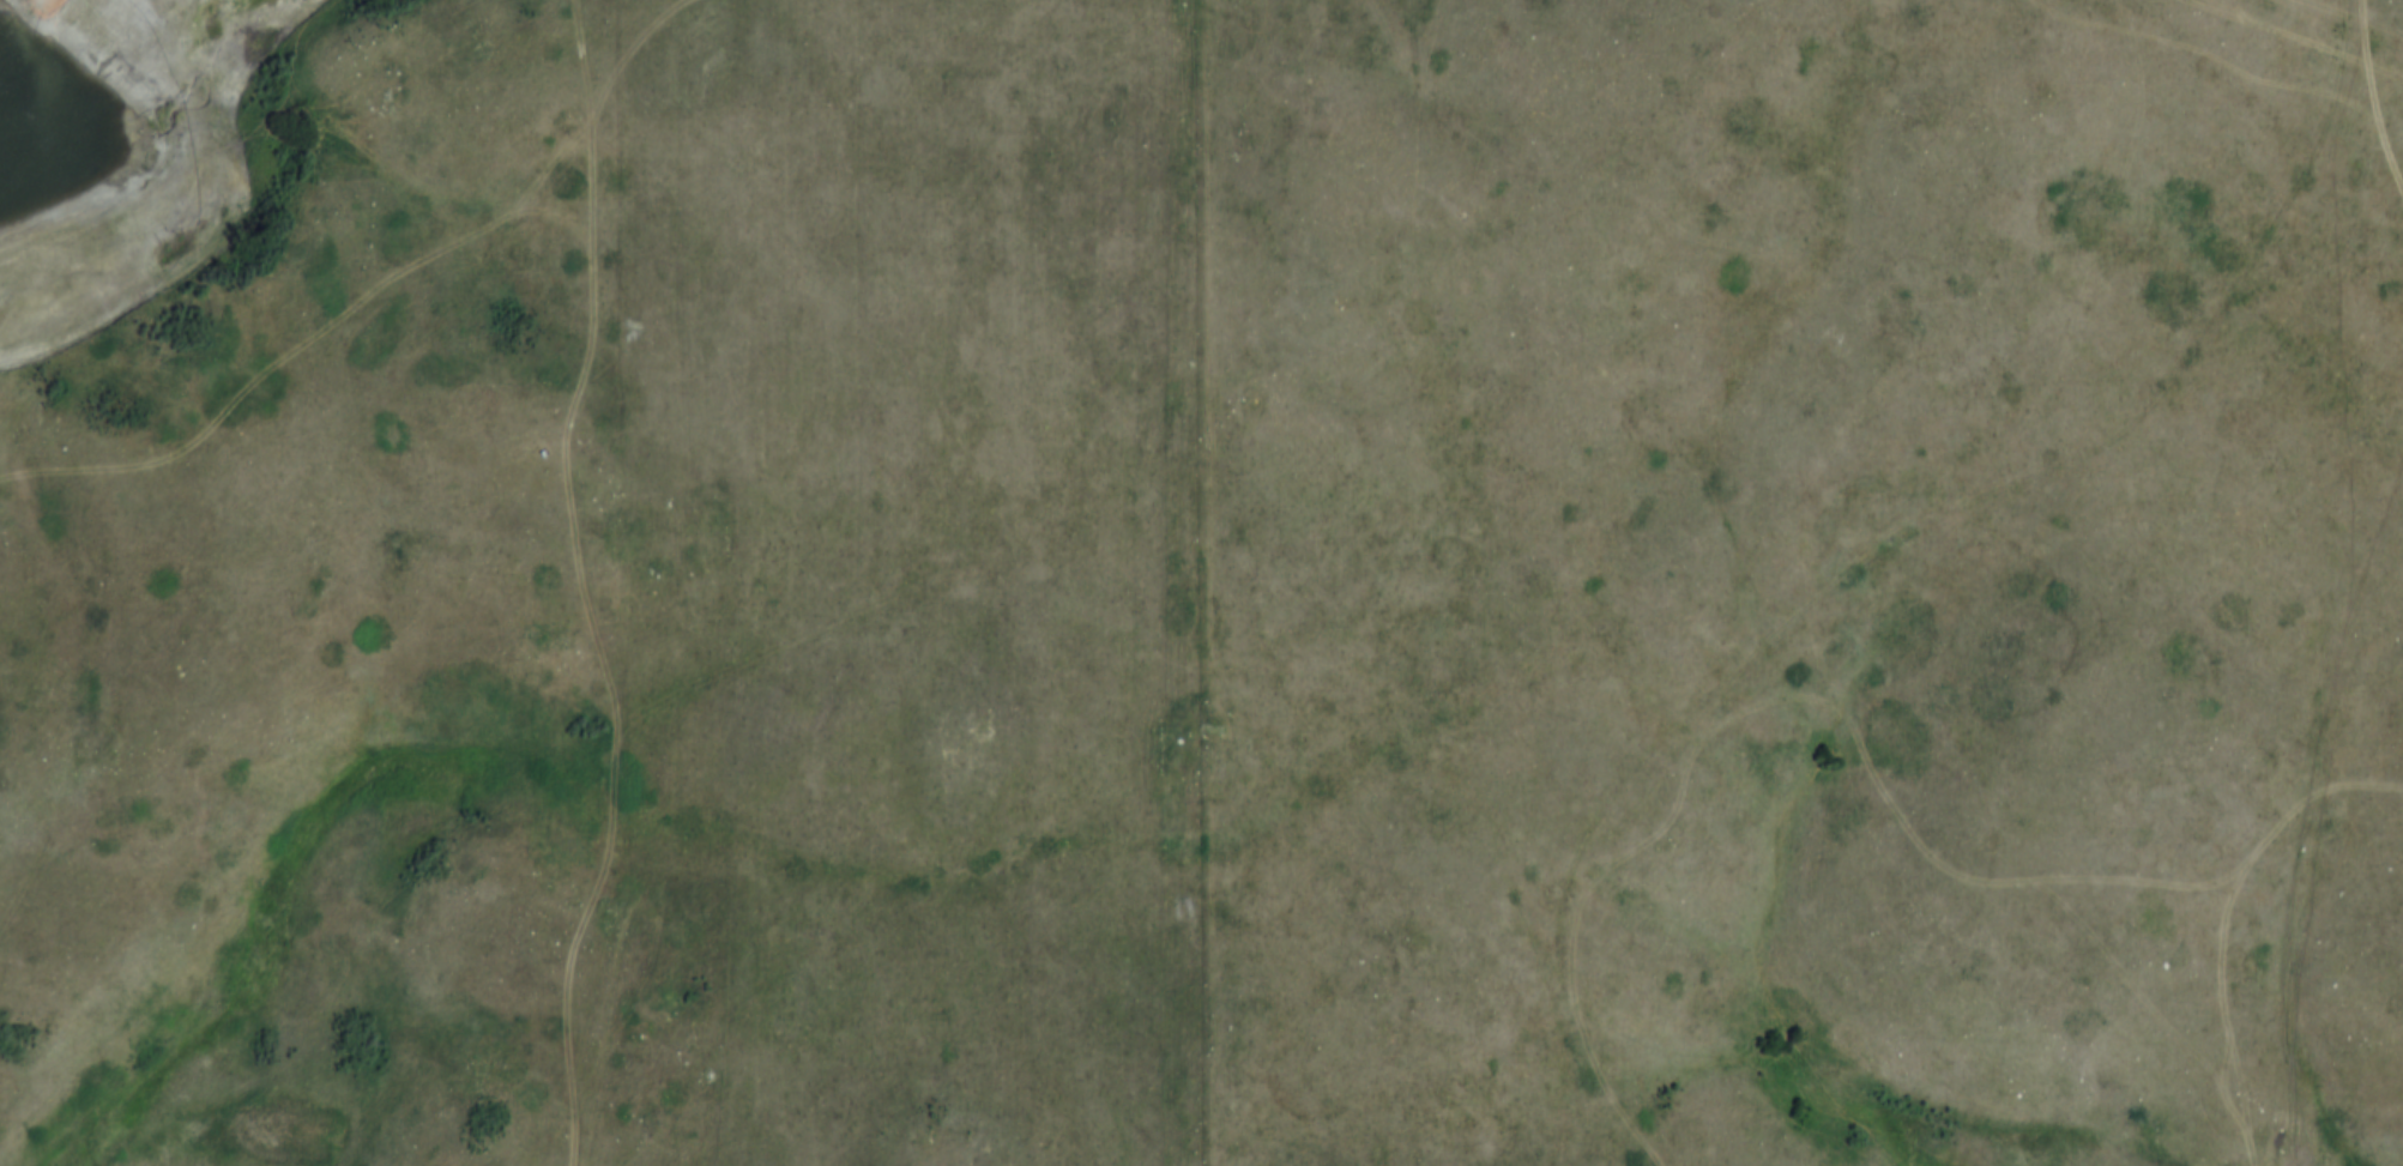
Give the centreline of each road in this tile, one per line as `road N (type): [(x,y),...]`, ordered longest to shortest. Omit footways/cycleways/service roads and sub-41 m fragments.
road 1 (track): [(568,1165),(572,959),(603,876),(620,707),(566,488),(564,442),(596,310),(594,197),(576,0)]

